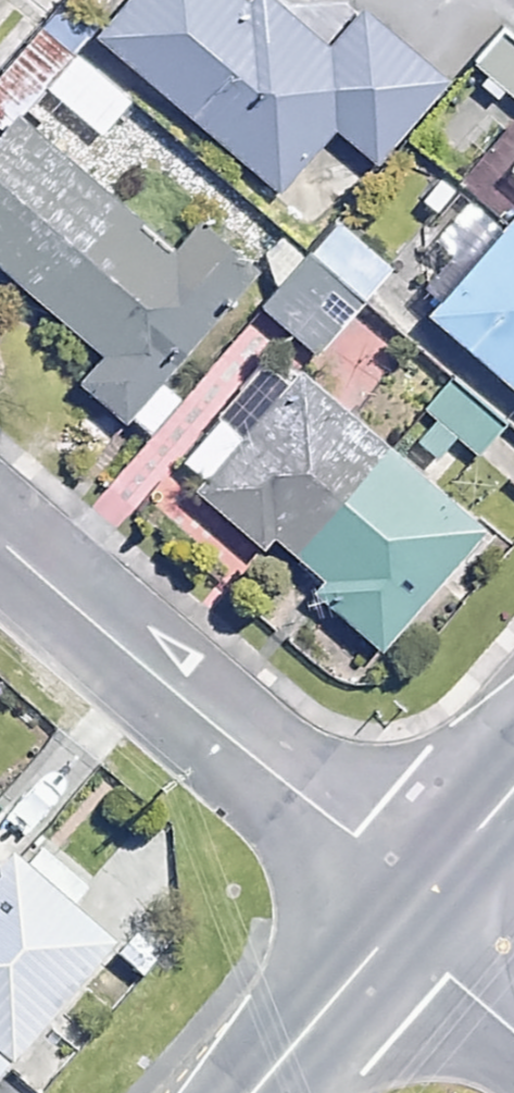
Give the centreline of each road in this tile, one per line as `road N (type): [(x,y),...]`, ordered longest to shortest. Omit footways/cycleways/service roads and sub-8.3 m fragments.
road 1 (residential): [(0,582),(385,926)]
road 2 (tertiary): [(385,926),(240,1092)]
road 3 (tertiary): [(513,777),(385,926)]
road 4 (residential): [(513,1041),(385,926)]

